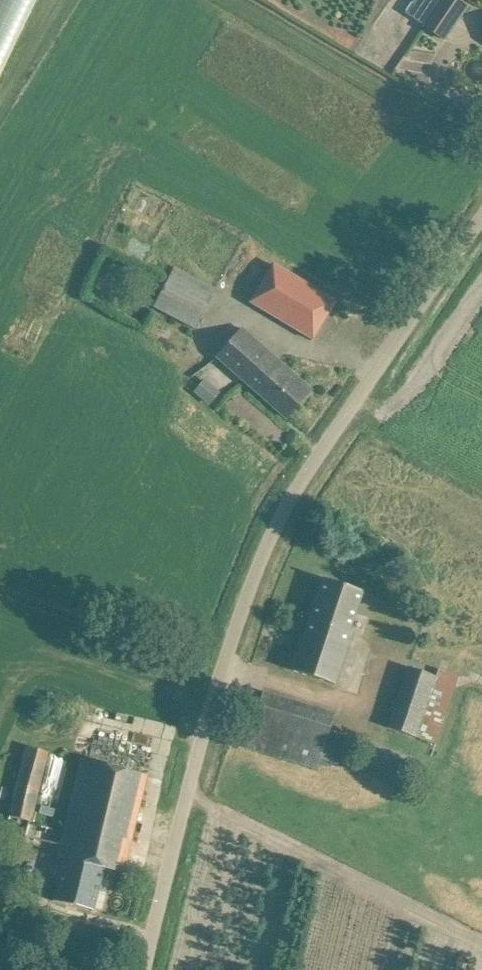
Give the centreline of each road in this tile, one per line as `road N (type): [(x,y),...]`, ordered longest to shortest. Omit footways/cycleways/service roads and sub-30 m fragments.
road 1 (unclassified): [(146,969),(204,722),(264,544),(481,217)]
road 2 (track): [(187,794),(481,940)]

